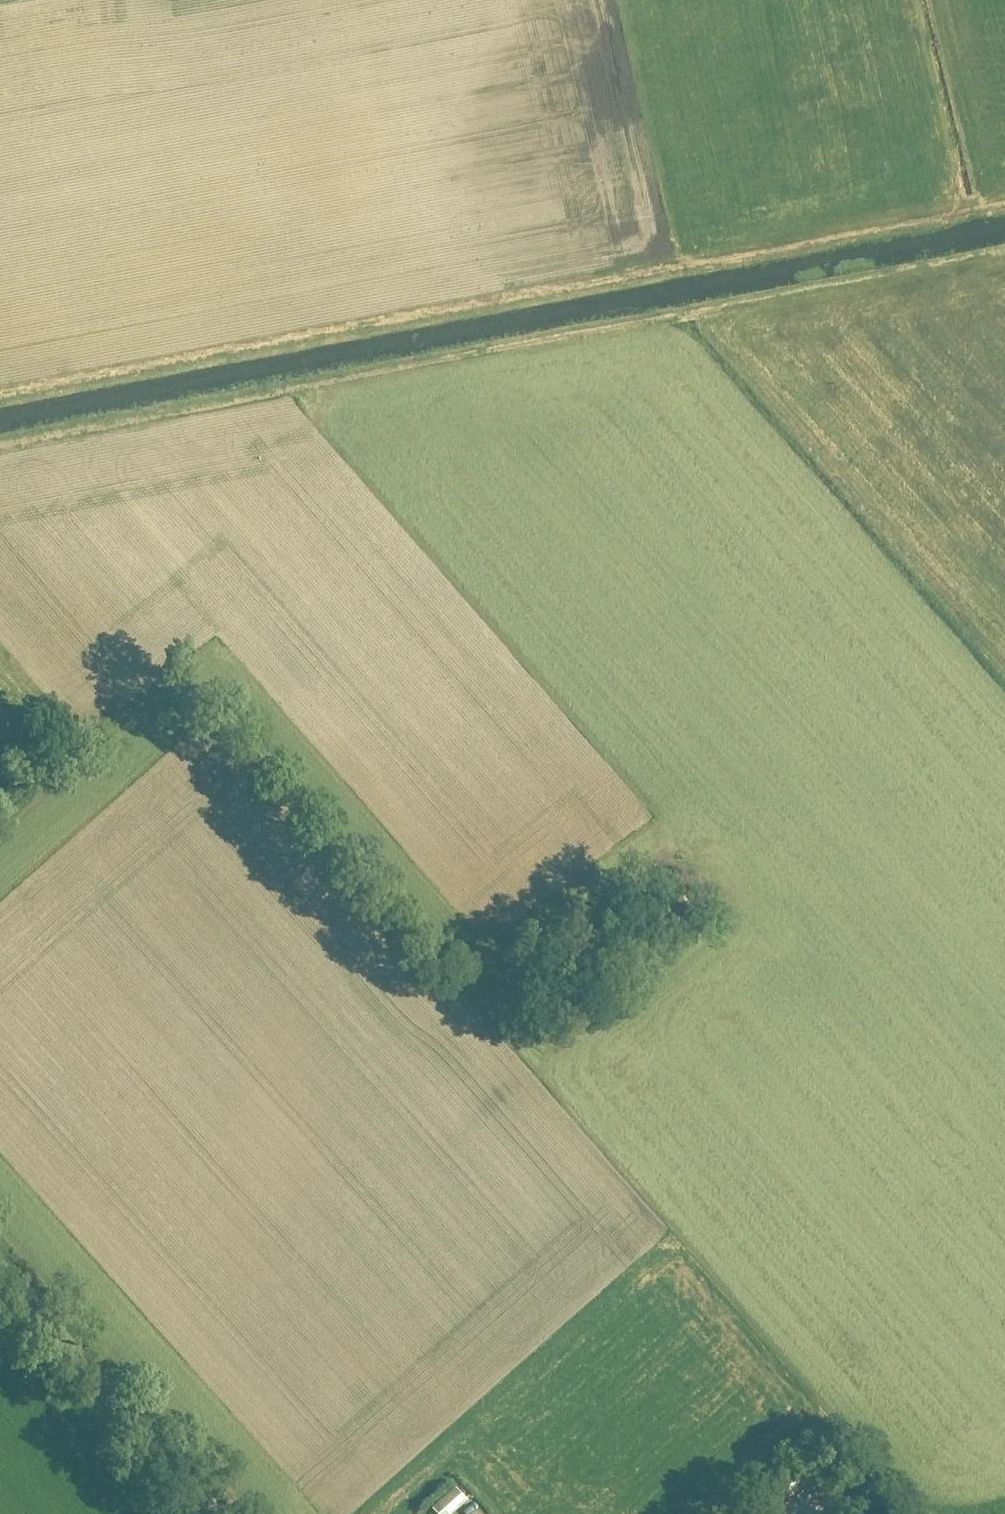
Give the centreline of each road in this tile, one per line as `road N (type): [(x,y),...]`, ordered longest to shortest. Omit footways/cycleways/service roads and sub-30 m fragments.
road 1 (track): [(0,393),(454,307)]
road 2 (tertiary): [(212,1513),(0,1273)]

